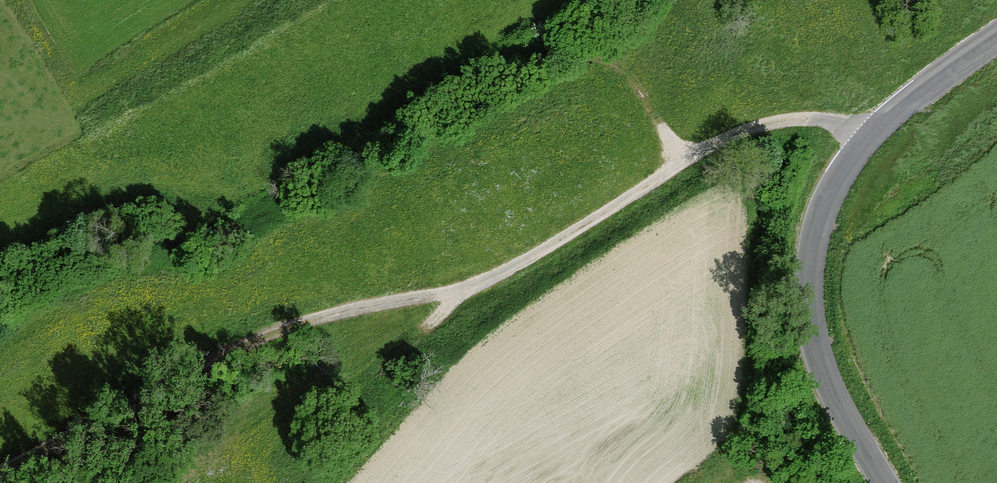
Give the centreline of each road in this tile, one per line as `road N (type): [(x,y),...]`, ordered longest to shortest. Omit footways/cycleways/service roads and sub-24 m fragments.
road 1 (track): [(870,136),(807,119),(740,132),(465,288),(333,313),(186,370),(0,472)]
road 2 (tertiary): [(996,37),(870,136),(831,194),(816,234),(808,285),(817,350),(883,482)]
road 3 (track): [(465,288),(433,324),(149,482)]

